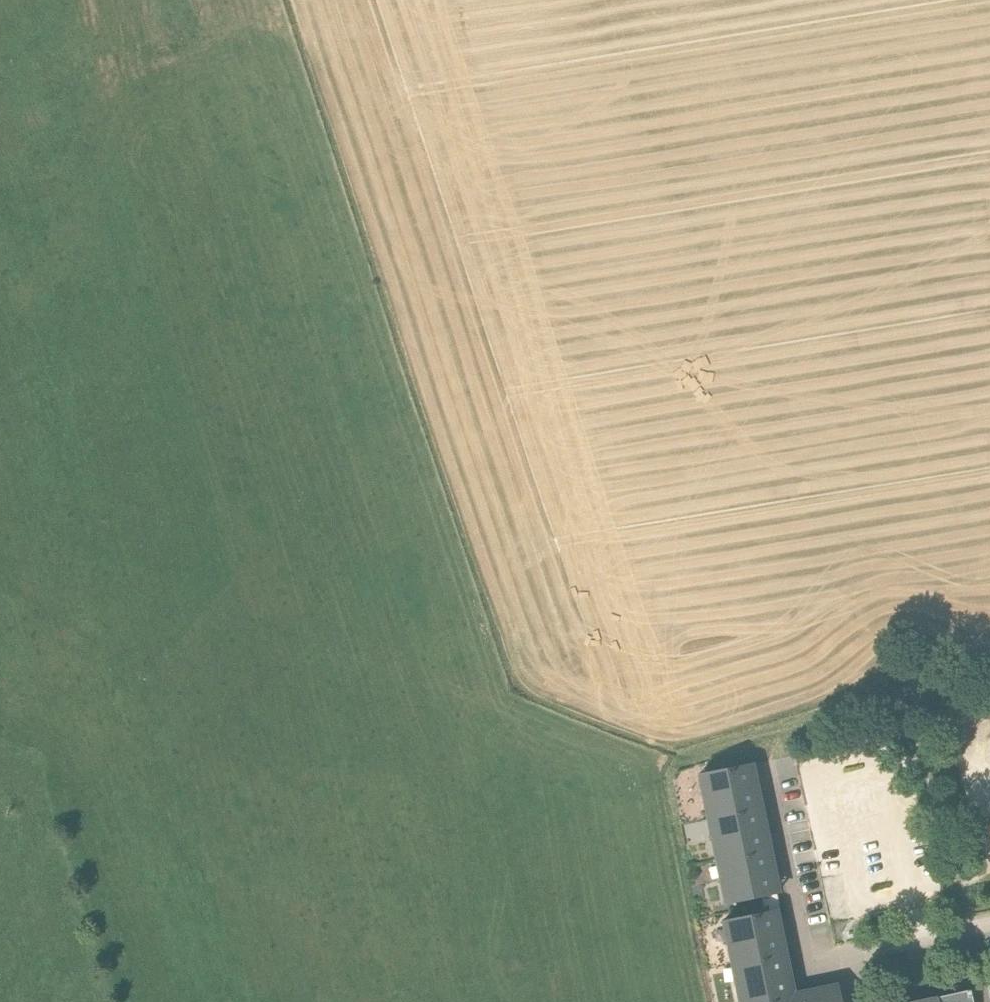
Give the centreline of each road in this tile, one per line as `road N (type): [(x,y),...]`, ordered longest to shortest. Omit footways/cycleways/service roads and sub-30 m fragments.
road 1 (residential): [(989,926),(805,971),(762,762)]

